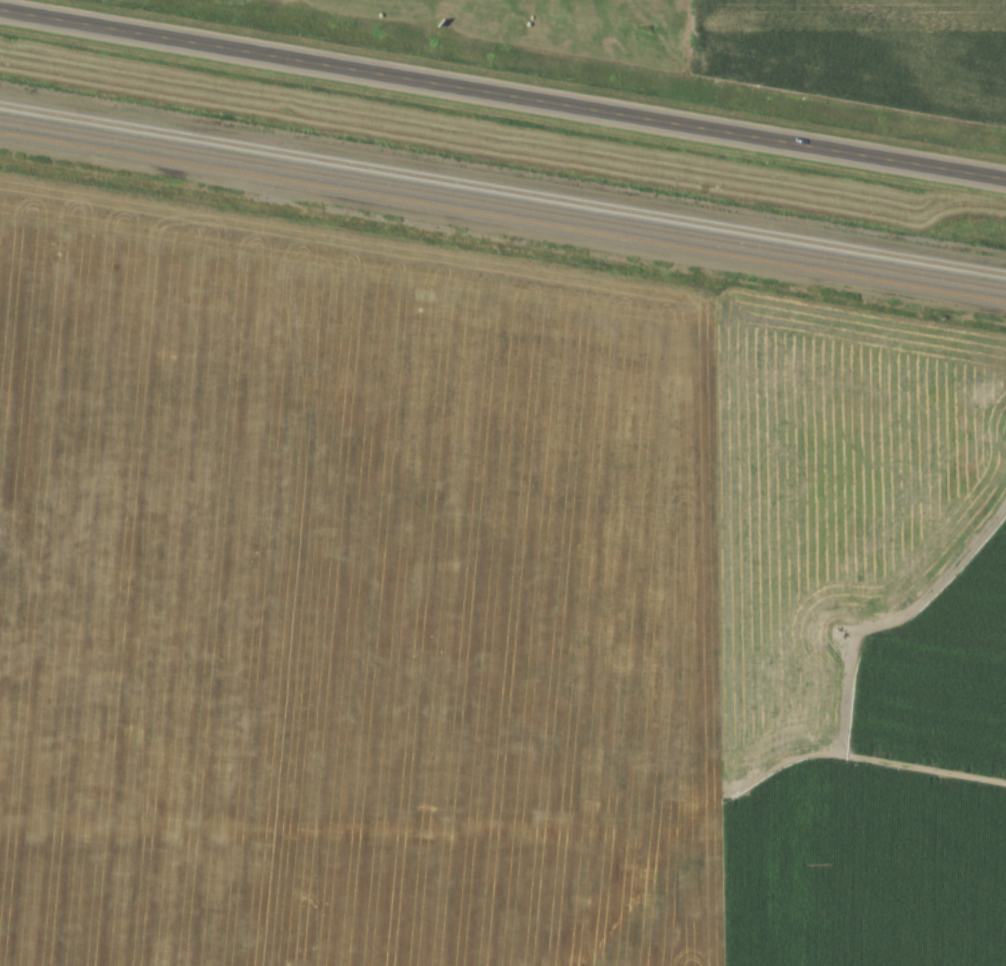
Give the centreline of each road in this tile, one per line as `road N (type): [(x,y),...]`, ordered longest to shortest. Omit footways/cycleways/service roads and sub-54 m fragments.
road 1 (primary): [(1005,179),(0,10)]

